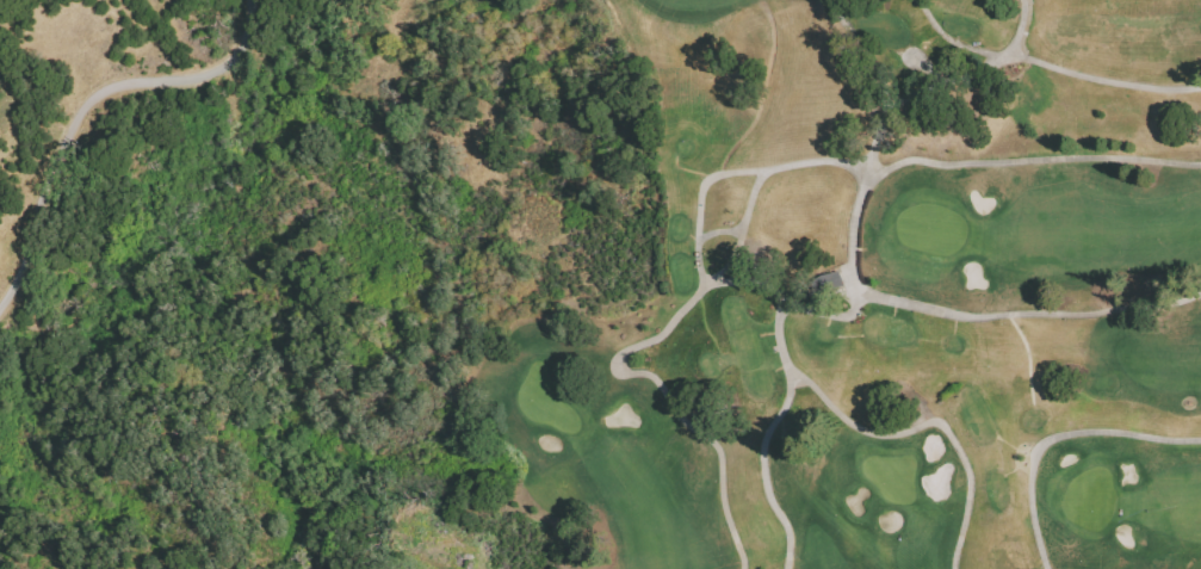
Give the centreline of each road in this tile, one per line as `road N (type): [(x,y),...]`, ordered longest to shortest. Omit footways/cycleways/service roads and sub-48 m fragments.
road 1 (track): [(0,309),(21,270),(27,179),(73,112),(111,86),(213,73),(250,38),(252,0)]

